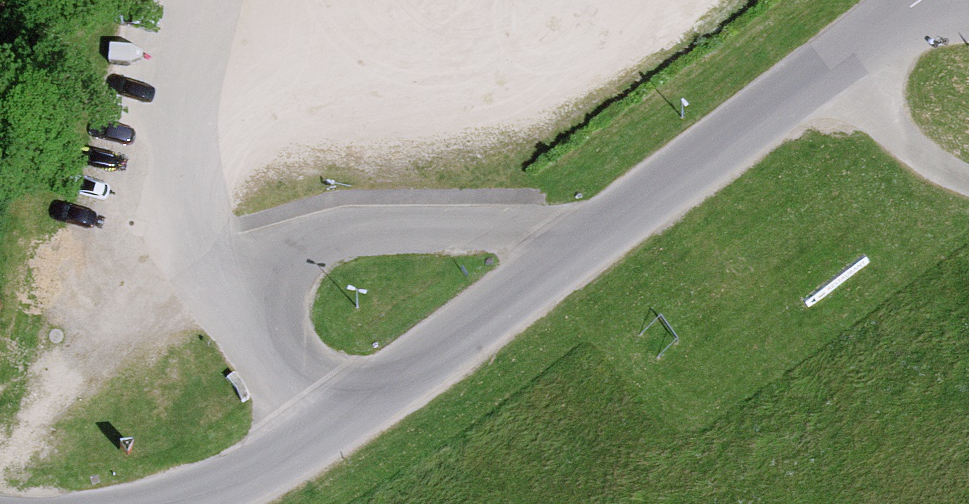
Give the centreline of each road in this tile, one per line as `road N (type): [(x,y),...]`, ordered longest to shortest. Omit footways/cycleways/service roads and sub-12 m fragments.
road 1 (unclassified): [(911,0),(577,245)]
road 2 (unclassified): [(577,245),(509,230),(357,230),(226,284)]
road 3 (unclassified): [(577,245),(331,424)]
road 4 (unclassified): [(226,284),(172,206),(202,0)]
road 5 (unclassified): [(331,424),(223,485),(165,503)]
road 6 (track): [(832,62),(917,150),(968,179)]
road 7 (unclassified): [(331,424),(226,284)]

